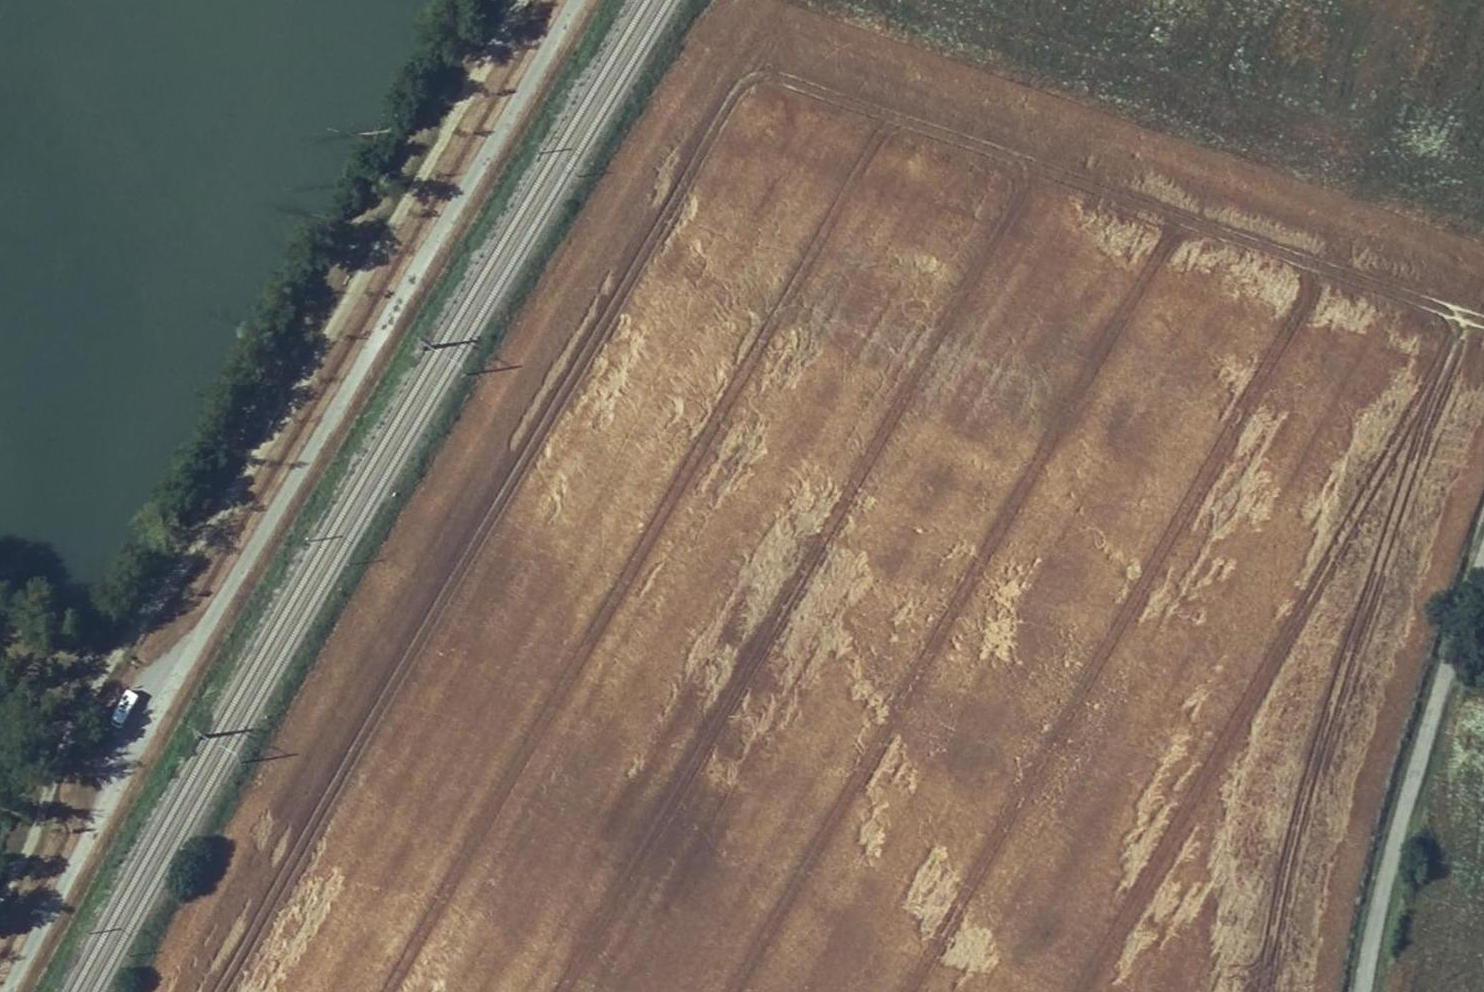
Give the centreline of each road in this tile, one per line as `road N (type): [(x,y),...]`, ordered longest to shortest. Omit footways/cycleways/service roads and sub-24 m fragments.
road 1 (track): [(6,991),(155,715),(574,0)]
road 2 (unclassified): [(1354,991),(1450,642),(1483,559)]

